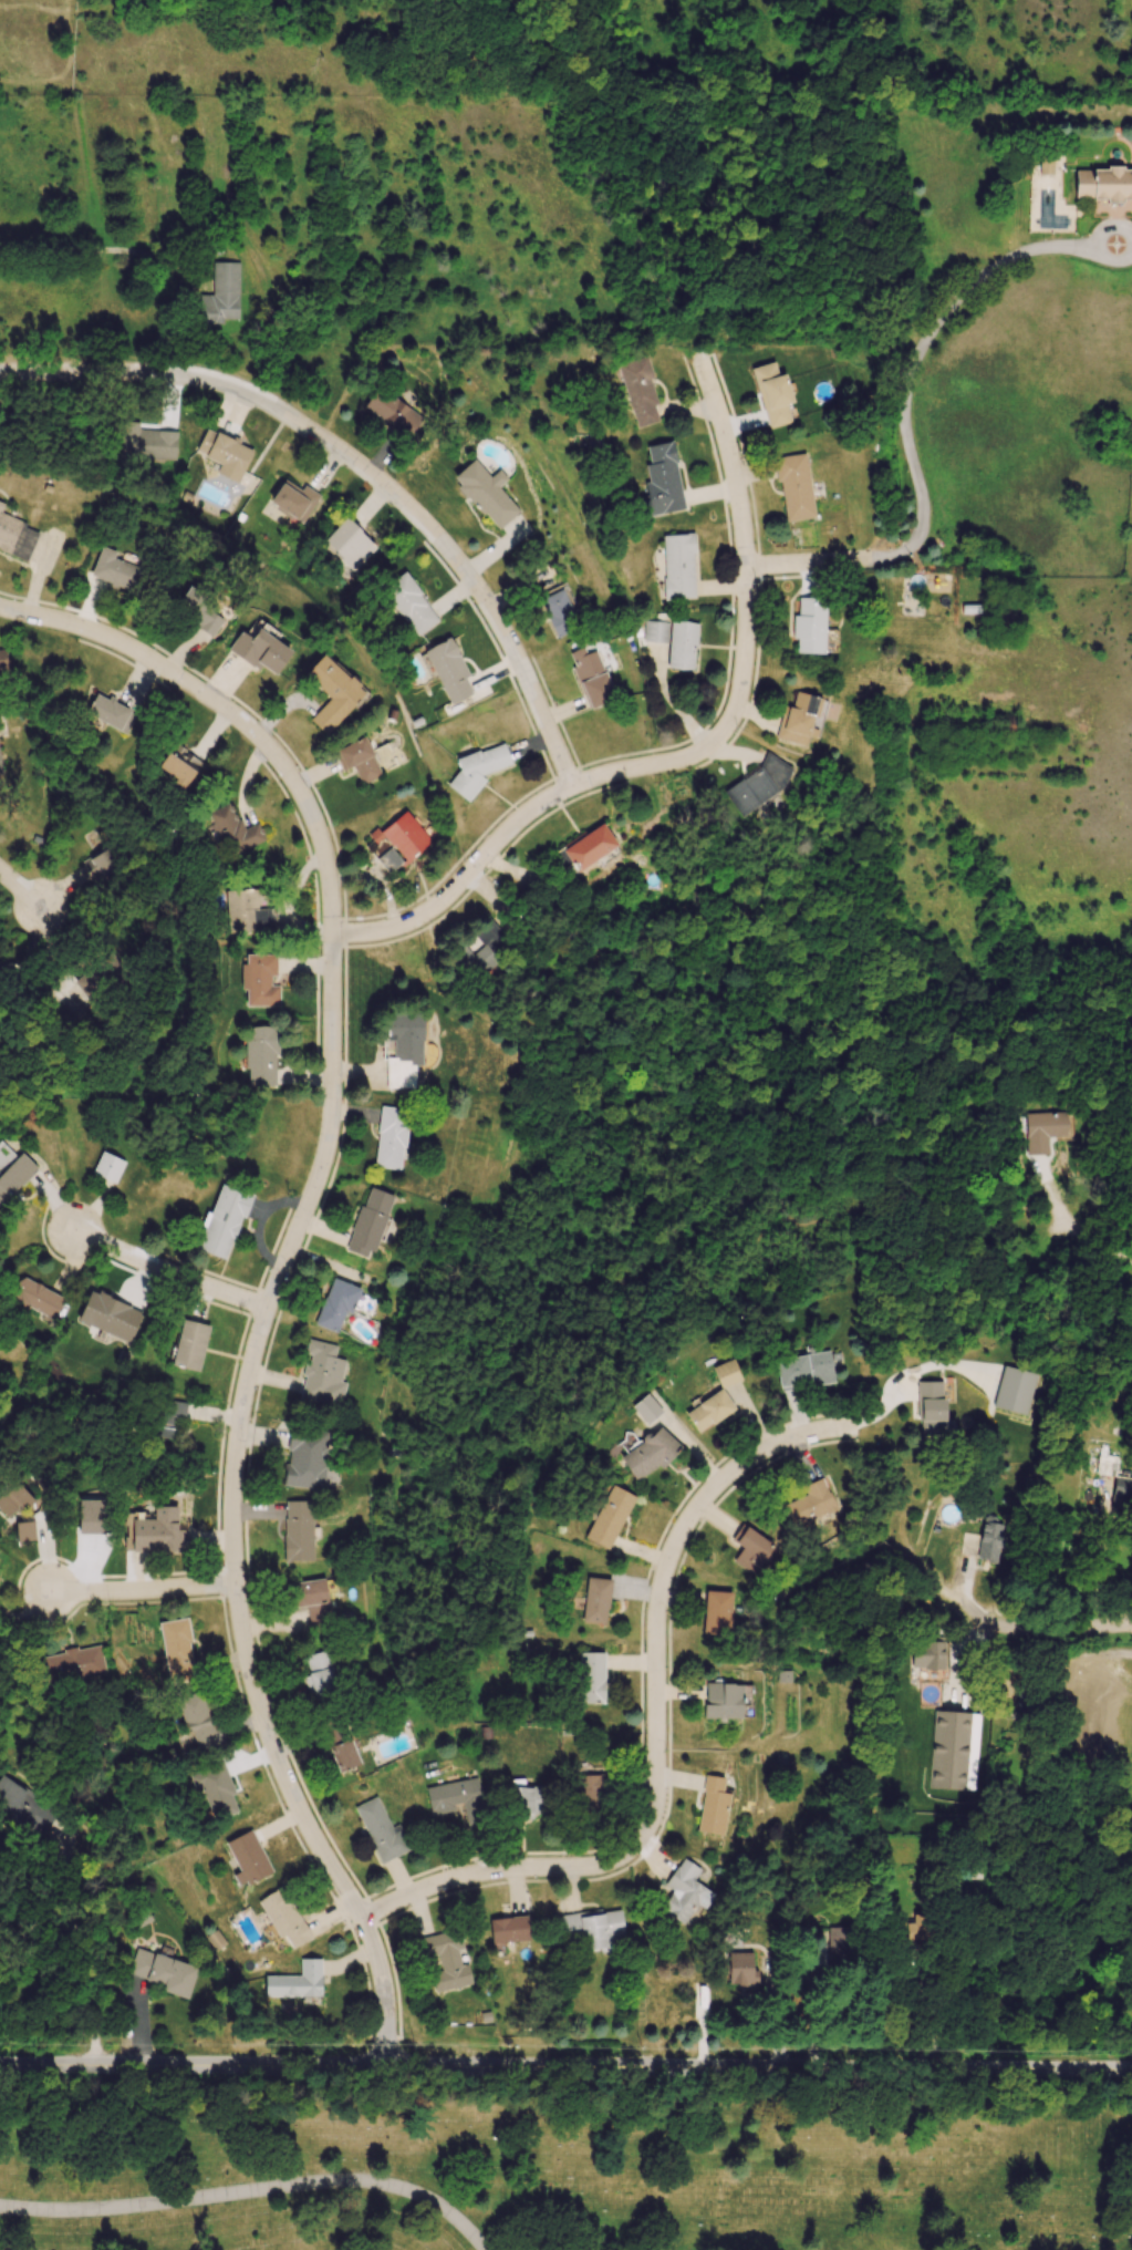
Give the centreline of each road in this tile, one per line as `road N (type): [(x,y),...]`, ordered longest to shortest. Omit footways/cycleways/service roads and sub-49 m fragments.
road 1 (residential): [(380,2065),(386,2020),(376,1954),(273,1748),(236,1583),(237,1442),(249,1372),(329,1139),(332,899),(322,842),(289,774),(238,719),(123,643),(0,607)]
road 2 (tertiary): [(1131,2070),(0,2063)]
road 3 (residential): [(574,786),(486,599),(423,520),(347,455),(276,407),(174,372)]
road 4 (residential): [(736,706),(709,745),(686,758),(604,774),(547,801),(424,915),(381,930),(332,932)]
road 5 (residential): [(657,1796),(657,1610),(681,1531),(712,1489),(754,1456),(855,1426)]
road 6 (residential): [(736,706),(747,620),(741,516),(698,355)]
road 7 (residential): [(657,1796),(637,1844),(596,1867),(485,1871),(361,1918)]
road 8 (residential): [(268,1308),(73,1228)]
road 9 (residential): [(1131,1623),(994,1628),(970,1610),(963,1587)]
road 10 (residential): [(236,1583),(49,1589)]
road 11 (residential): [(174,372),(0,371)]
road 12 (residential): [(746,565),(876,558)]

